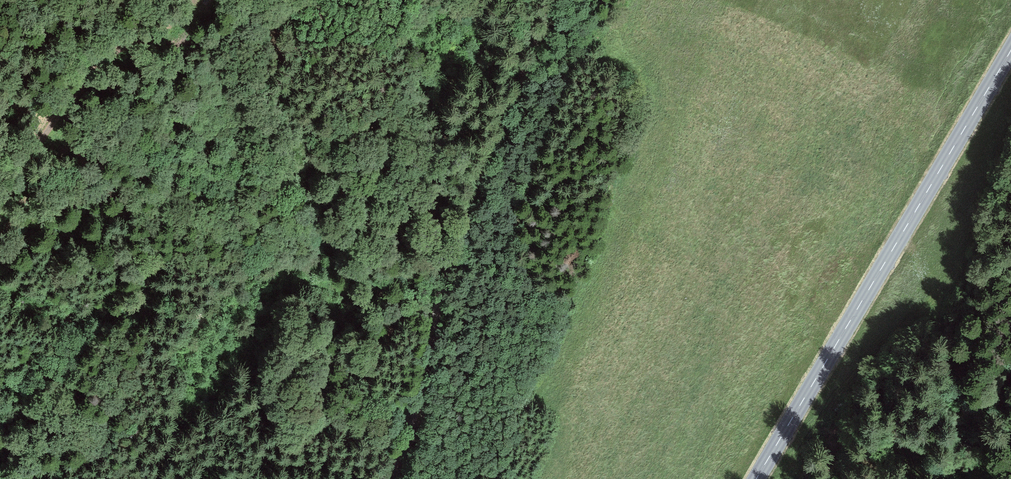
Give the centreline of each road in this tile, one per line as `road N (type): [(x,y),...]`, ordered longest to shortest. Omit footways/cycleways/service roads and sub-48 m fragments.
road 1 (track): [(383,478),(423,372),(449,264),(553,0)]
road 2 (secondary): [(756,478),(1010,48)]
road 3 (track): [(107,54),(0,202)]

